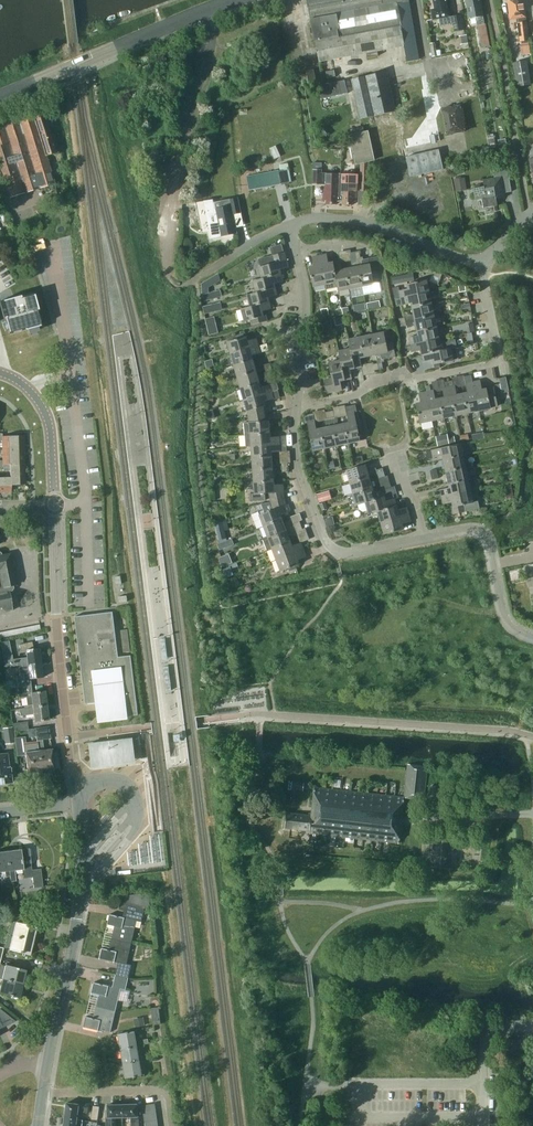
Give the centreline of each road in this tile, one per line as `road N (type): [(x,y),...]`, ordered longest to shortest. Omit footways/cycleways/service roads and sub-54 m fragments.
road 1 (residential): [(296,408),(356,397),(380,380),(492,363),(481,265)]
road 2 (unclassified): [(75,806),(58,655),(54,505)]
road 3 (tertiary): [(46,1061),(79,894),(75,806)]
road 4 (unclassified): [(0,99),(235,0)]
road 5 (residential): [(422,539),(356,552),(329,546),(300,467),(296,408)]
road 6 (residential): [(289,225),(352,222),(481,265)]
road 7 (residential): [(43,1093),(166,1090),(157,1026)]
road 8 (residential): [(532,638),(505,620),(481,534),(422,539)]
road 9 (residential): [(296,408),(306,313),(295,251)]
road 10 (unclassified): [(54,505),(47,417),(27,386),(0,369)]
road 11 (residential): [(483,1125),(483,1031),(532,1024)]
road 12 (residential): [(404,818),(532,814)]

